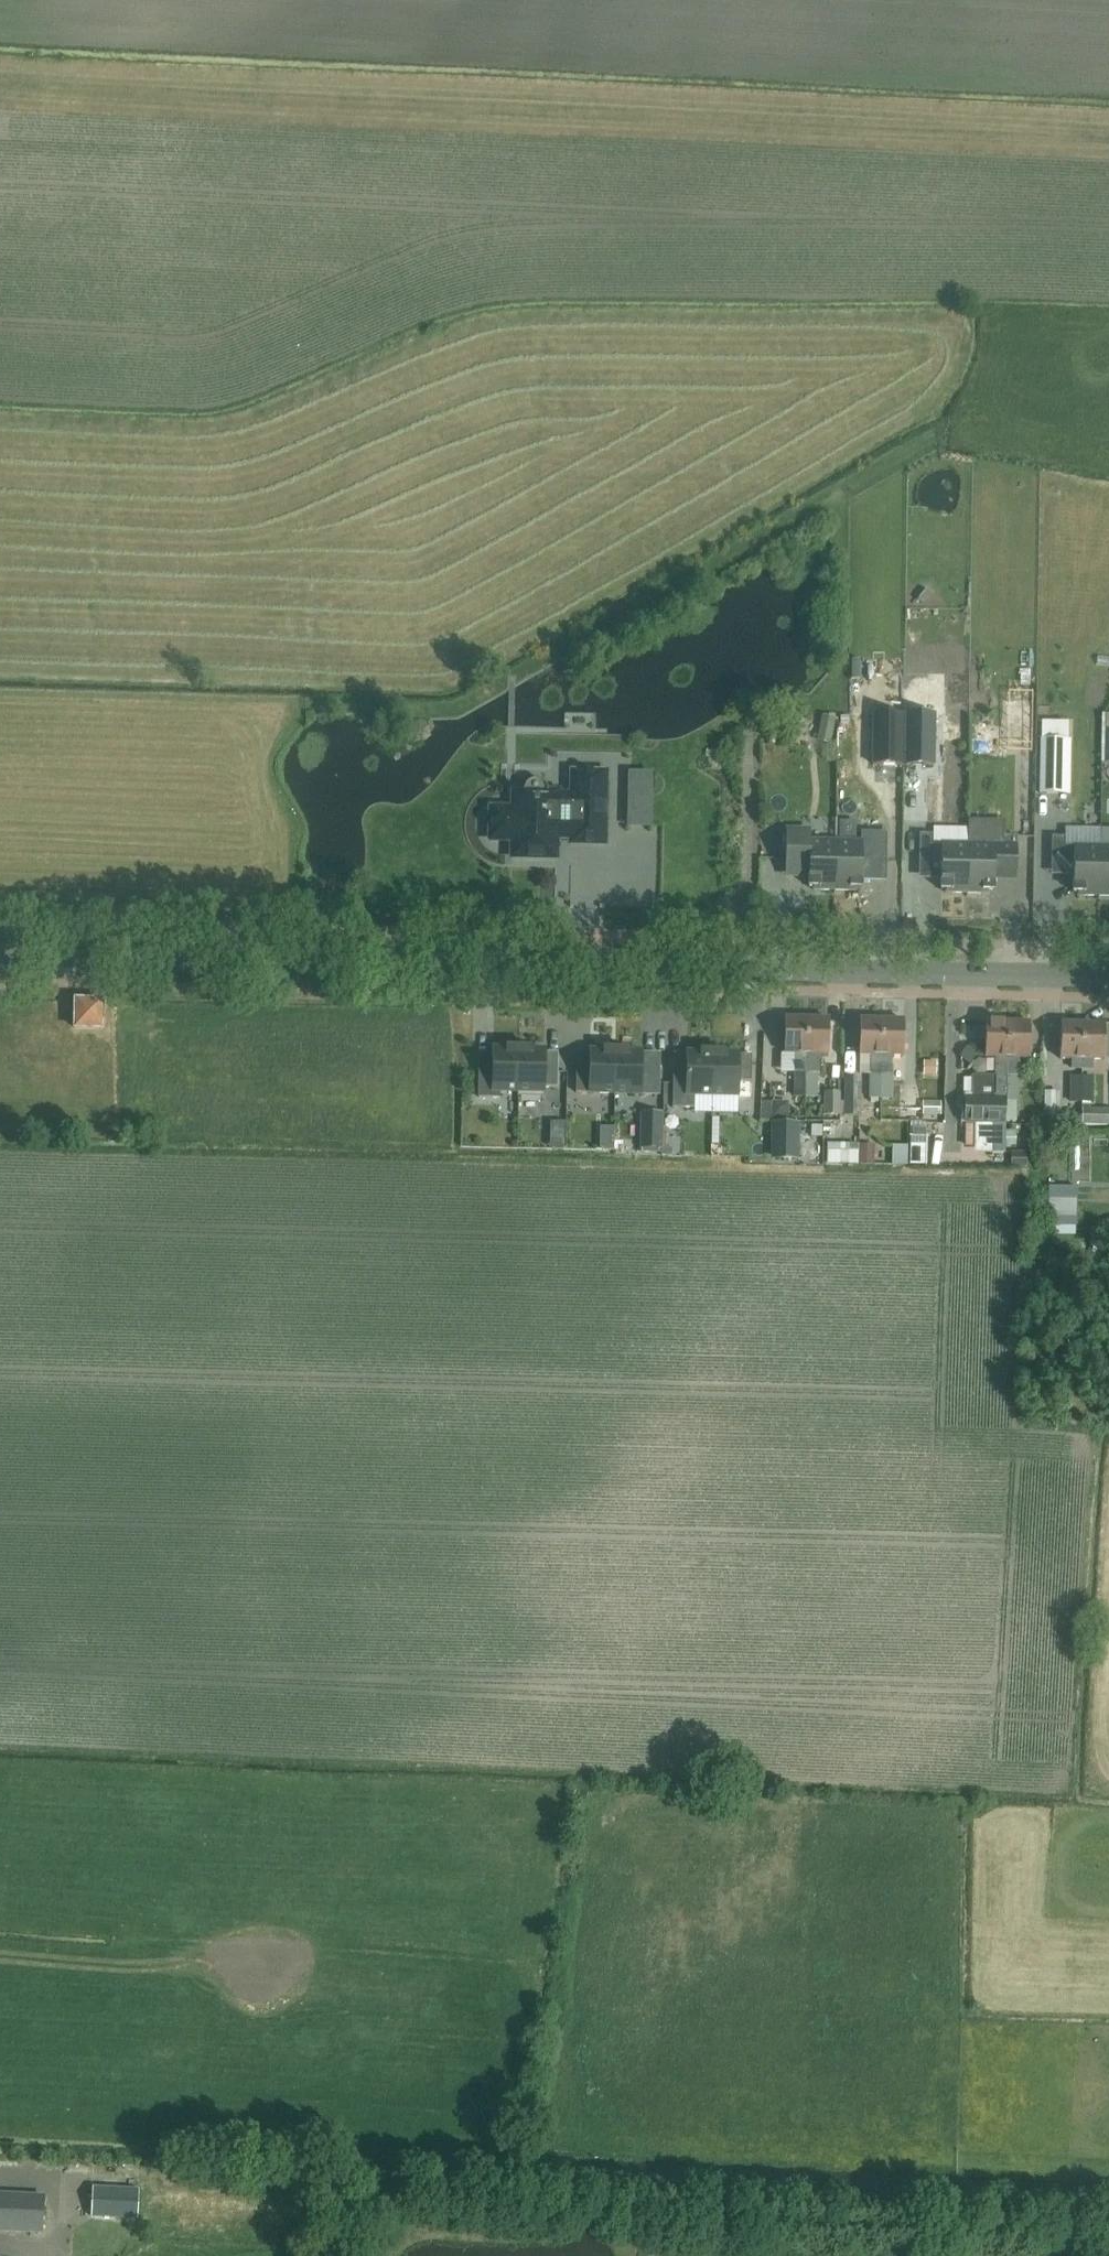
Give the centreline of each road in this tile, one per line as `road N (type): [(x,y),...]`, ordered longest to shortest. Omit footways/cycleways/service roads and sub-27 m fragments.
road 1 (tertiary): [(1108,975),(0,954)]

